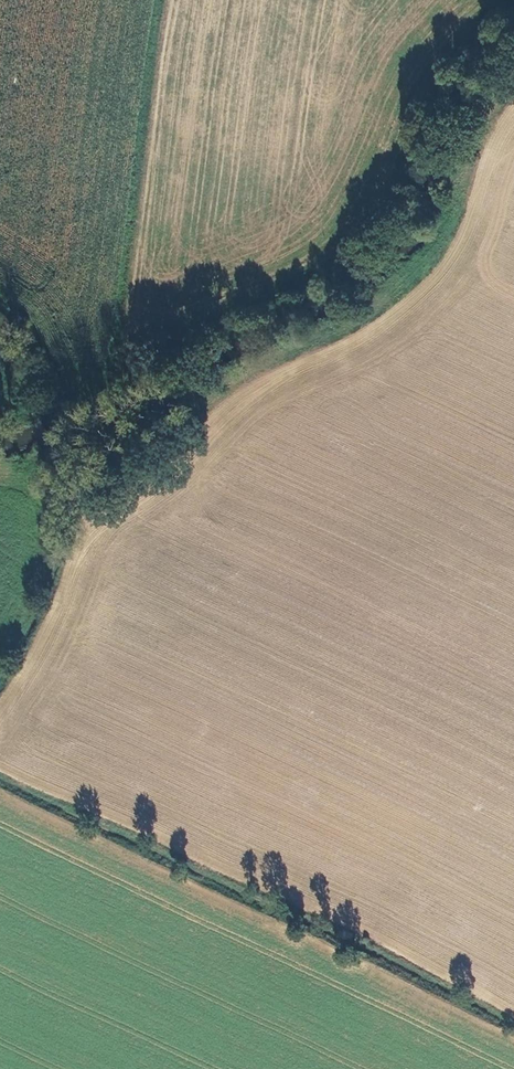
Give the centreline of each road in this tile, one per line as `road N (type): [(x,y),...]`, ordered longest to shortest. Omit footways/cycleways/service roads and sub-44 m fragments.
road 1 (track): [(0,777),(513,1024)]
road 2 (track): [(0,672),(65,536),(57,471),(0,319)]

